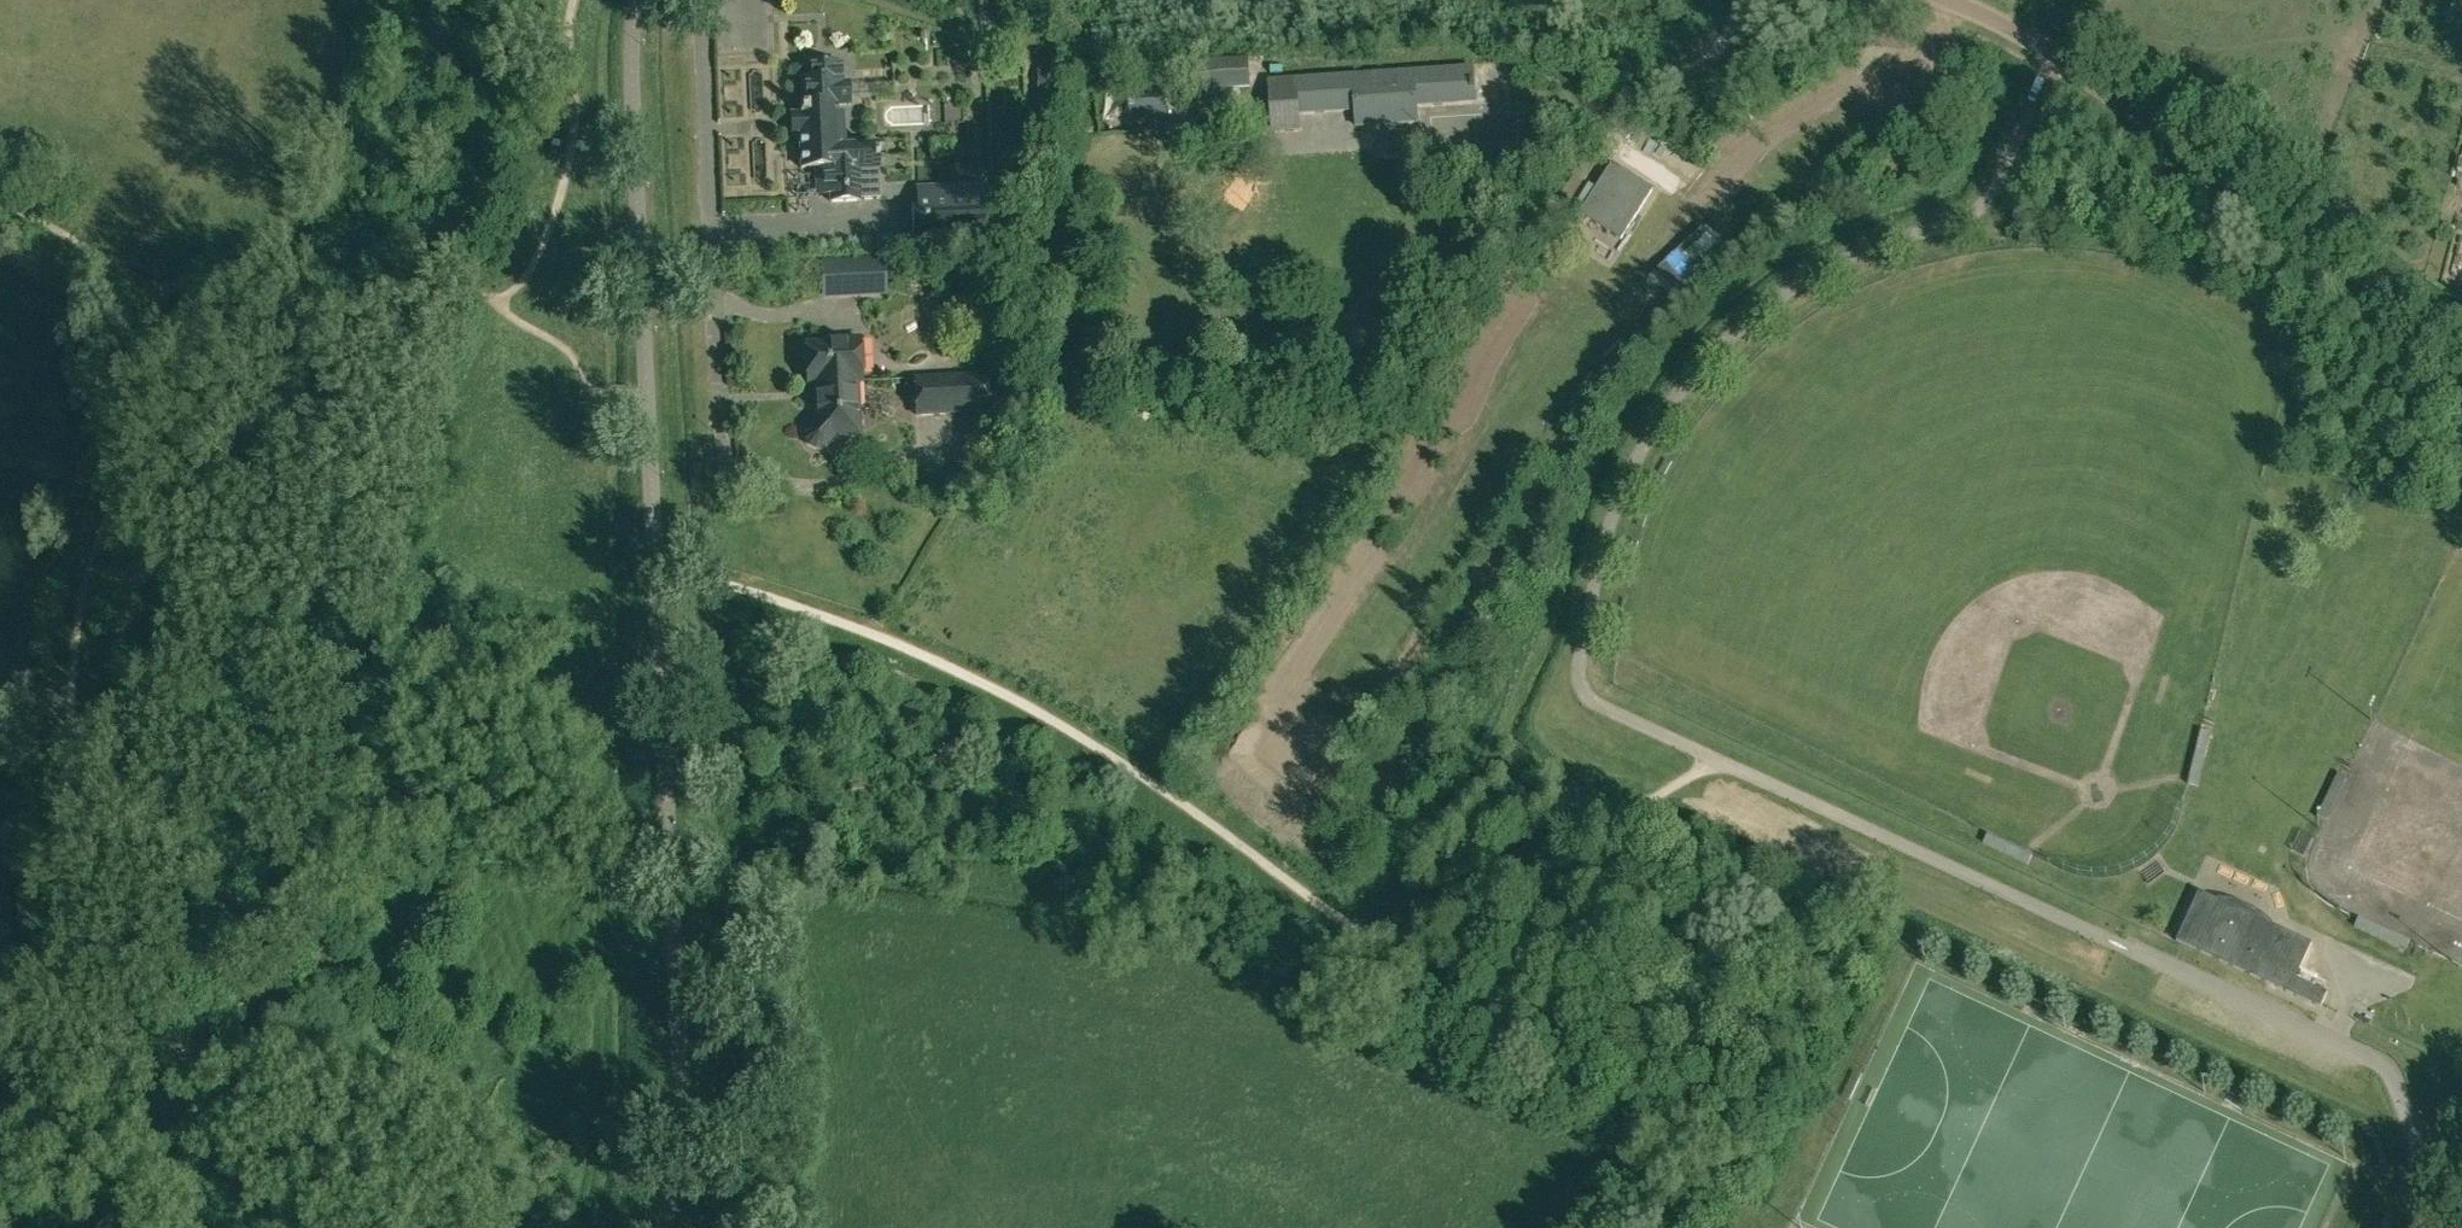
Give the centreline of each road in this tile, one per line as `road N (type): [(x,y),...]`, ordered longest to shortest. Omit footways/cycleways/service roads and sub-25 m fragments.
road 1 (residential): [(2461,322),(2420,304),(2029,38),(1950,0)]
road 2 (residential): [(728,475),(700,0)]

